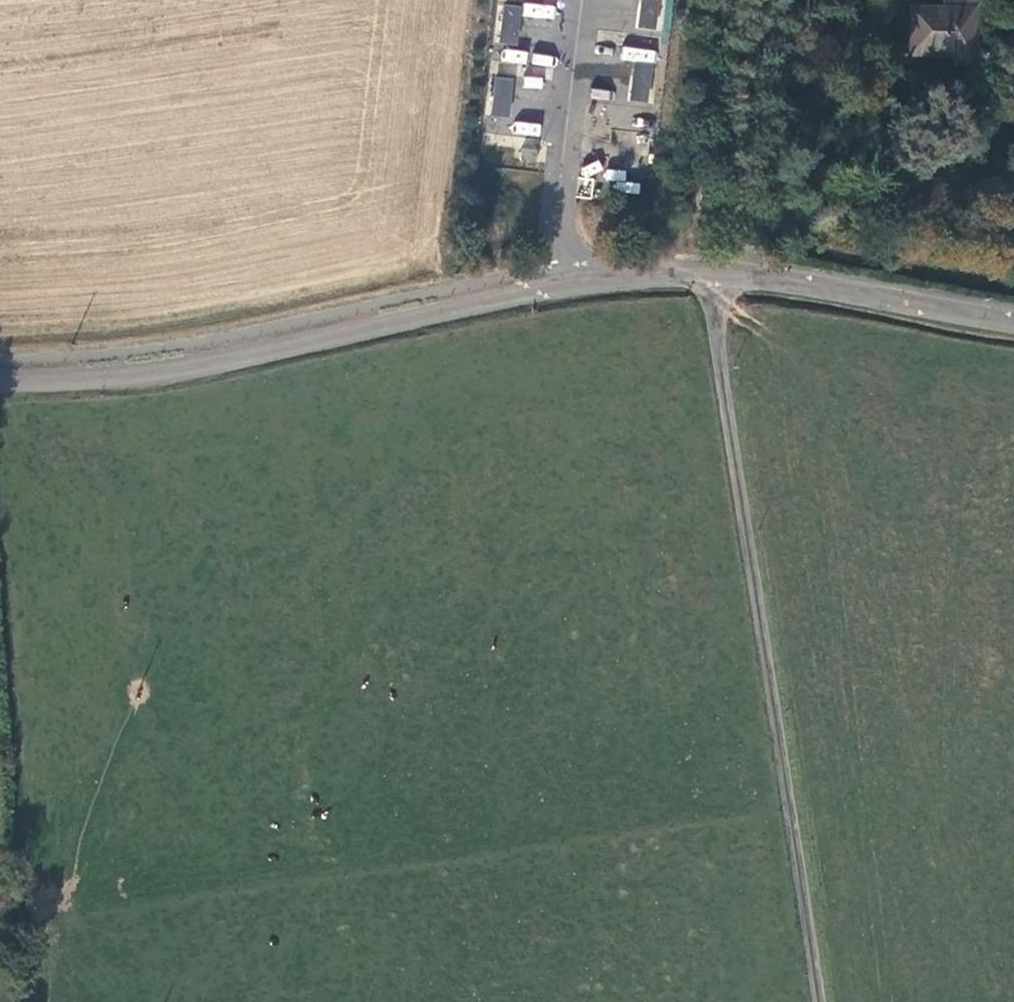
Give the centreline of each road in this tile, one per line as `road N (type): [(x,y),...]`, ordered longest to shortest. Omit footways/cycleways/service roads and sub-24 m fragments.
road 1 (unclassified): [(818,1001),(719,354),(719,276)]
road 2 (tertiary): [(719,276),(600,280),(131,369),(0,374)]
road 3 (tertiary): [(1013,323),(719,276)]
road 4 (track): [(697,274),(722,0)]

